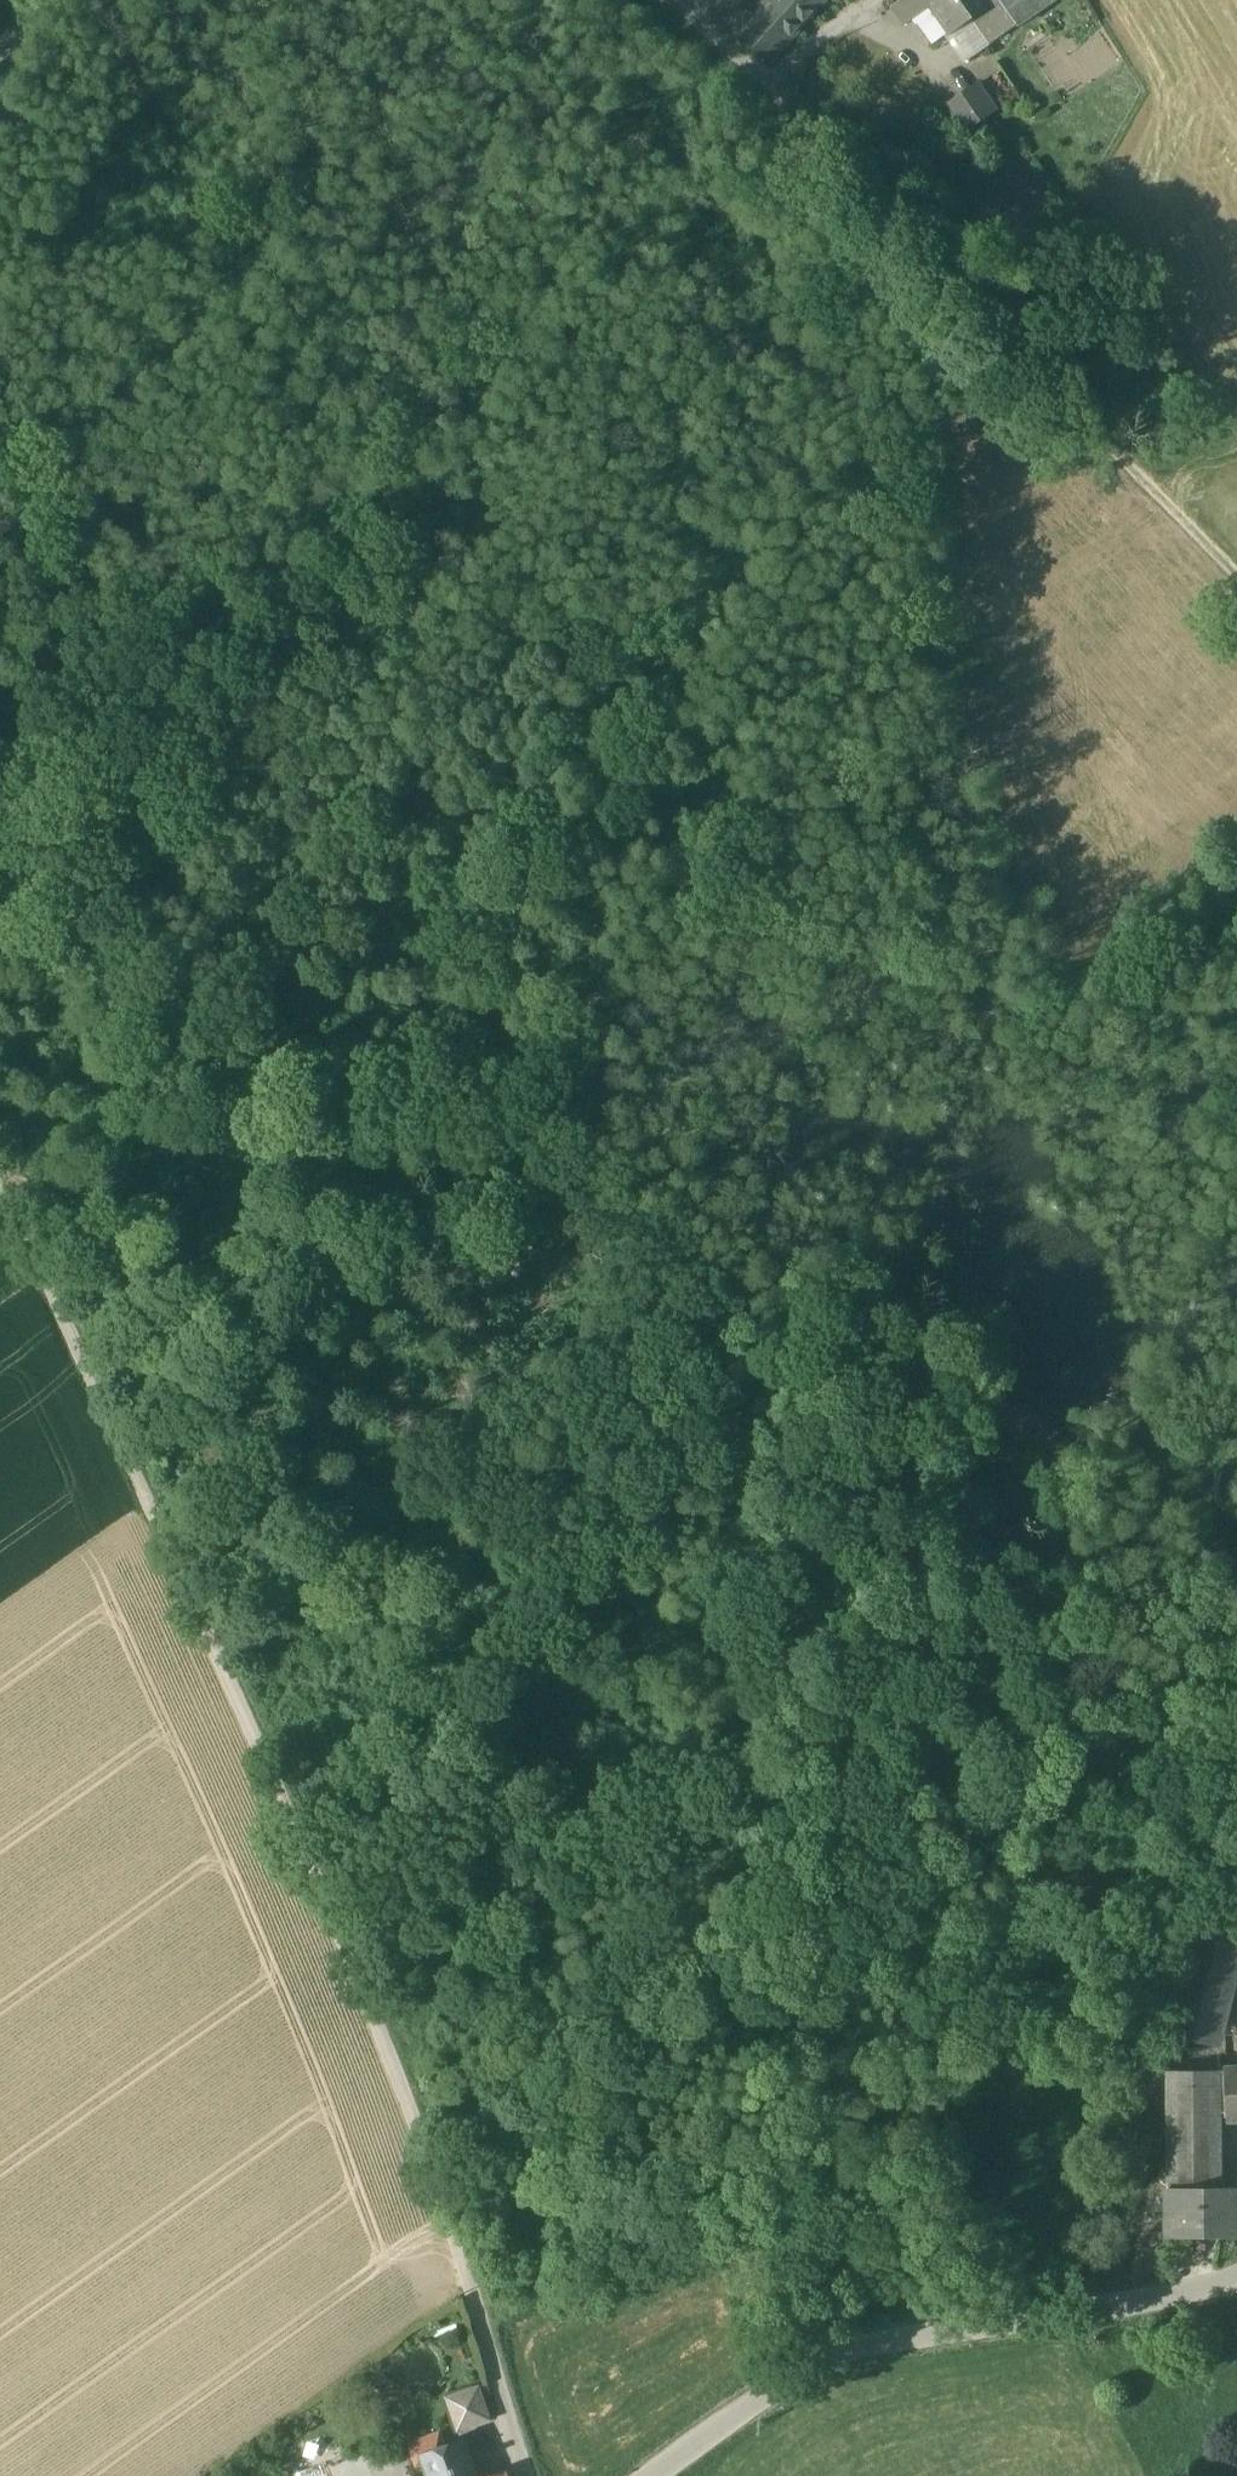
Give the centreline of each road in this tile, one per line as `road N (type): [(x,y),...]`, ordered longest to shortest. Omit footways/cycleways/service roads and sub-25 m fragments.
road 1 (unclassified): [(525,2475),(404,2089),(0,1171)]
road 2 (unclassified): [(1236,582),(929,227),(771,79)]
road 3 (residential): [(1236,2274),(1132,2301),(881,2340),(830,2357),(648,2475)]
road 4 (track): [(4,1176),(73,1198),(146,1286),(211,1299),(320,1214)]
road 5 (tertiary): [(49,0),(0,122)]
road 6 (residential): [(771,79),(876,0)]
road 7 (unclassified): [(771,79),(674,0)]

